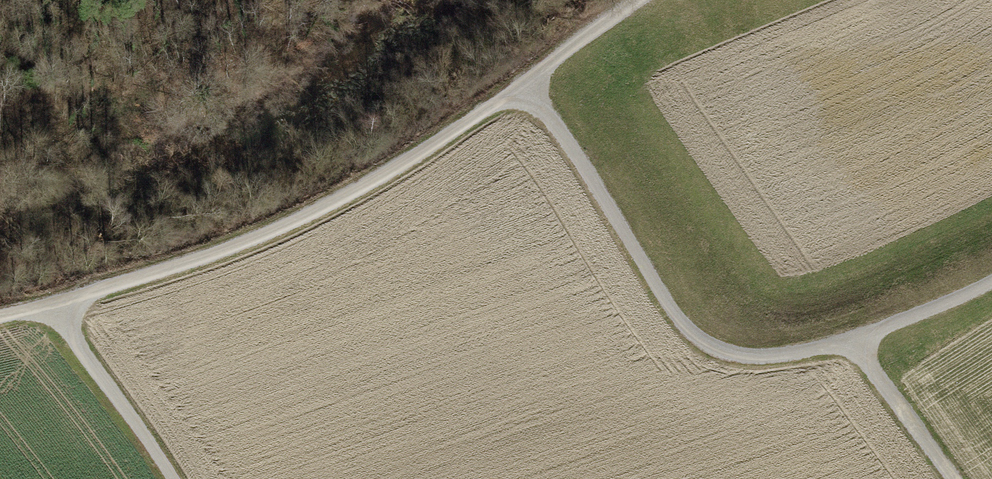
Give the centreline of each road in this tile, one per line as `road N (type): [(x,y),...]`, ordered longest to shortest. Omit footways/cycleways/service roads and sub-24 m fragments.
road 1 (track): [(0,315),(59,305),(249,242),(390,174),(632,0)]
road 2 (track): [(522,84),(562,125),(672,314),(710,346),(763,355),(851,344),(991,286)]
road 3 (track): [(172,478),(83,353),(59,305)]
road 4 (track): [(955,478),(851,344)]

